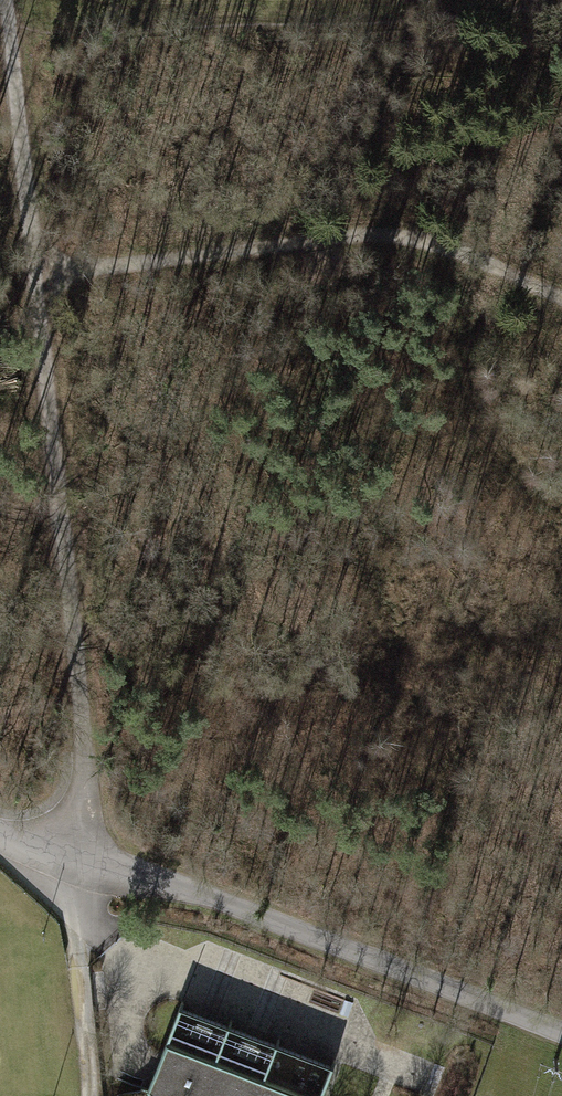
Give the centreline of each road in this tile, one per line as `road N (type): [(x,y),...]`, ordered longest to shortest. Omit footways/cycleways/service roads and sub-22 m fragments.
road 1 (residential): [(7,0),(43,272),(59,857)]
road 2 (residential): [(561,1039),(59,857)]
road 3 (track): [(561,299),(441,245),(366,235),(43,272)]

